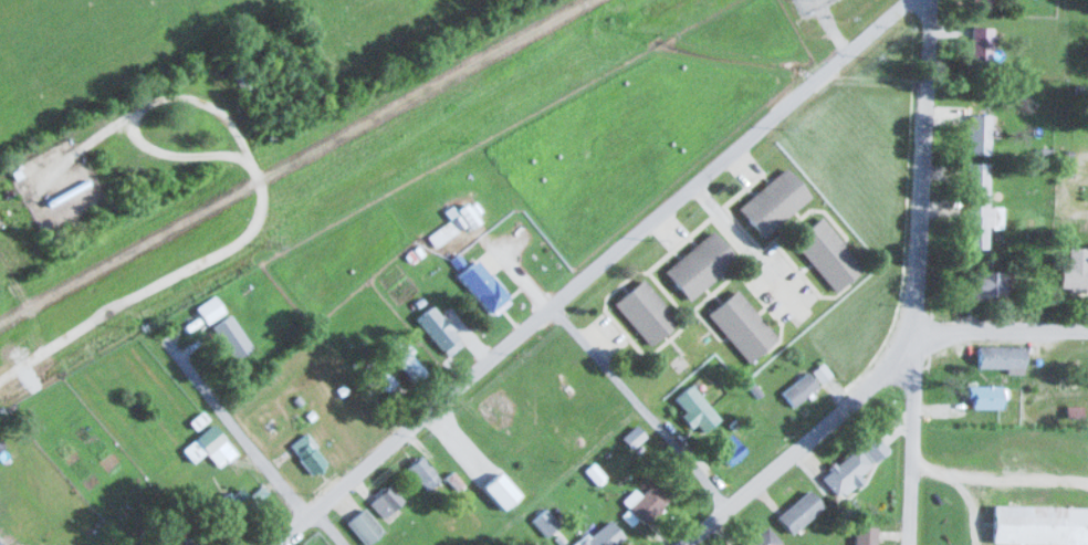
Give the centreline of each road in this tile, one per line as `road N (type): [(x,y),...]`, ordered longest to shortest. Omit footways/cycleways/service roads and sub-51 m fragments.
road 1 (residential): [(273,544),(909,0)]
road 2 (residential): [(908,544),(912,378),(901,354),(918,329),(928,0)]
road 3 (residential): [(683,544),(901,354)]
road 4 (residential): [(729,506),(551,305)]
road 5 (residential): [(307,516),(167,340)]
road 6 (residential): [(1087,329),(918,329)]

